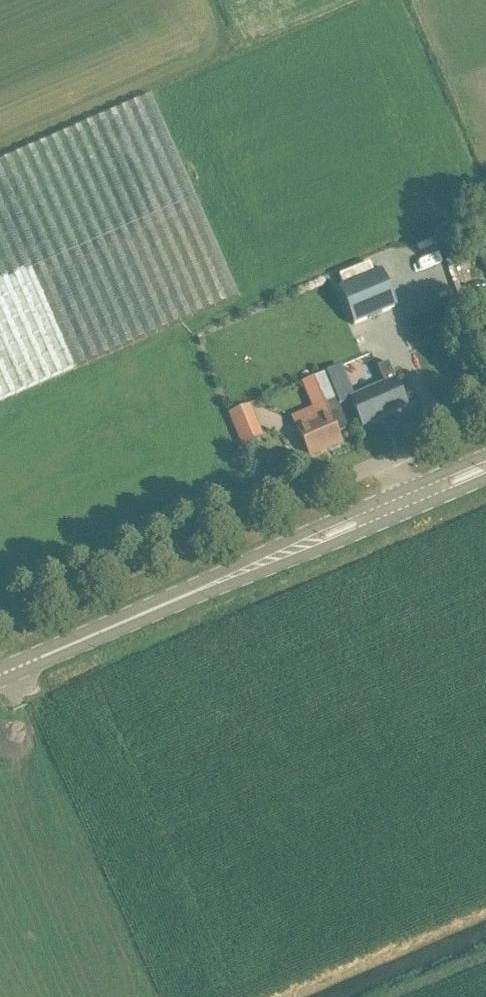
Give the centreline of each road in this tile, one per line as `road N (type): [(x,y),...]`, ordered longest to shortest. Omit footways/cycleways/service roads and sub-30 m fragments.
road 1 (unclassified): [(0,628),(485,419)]
road 2 (secondary): [(485,454),(203,579),(178,598)]
road 3 (secondary): [(178,598),(208,594),(485,478)]
road 4 (secondary): [(0,675),(178,598)]

